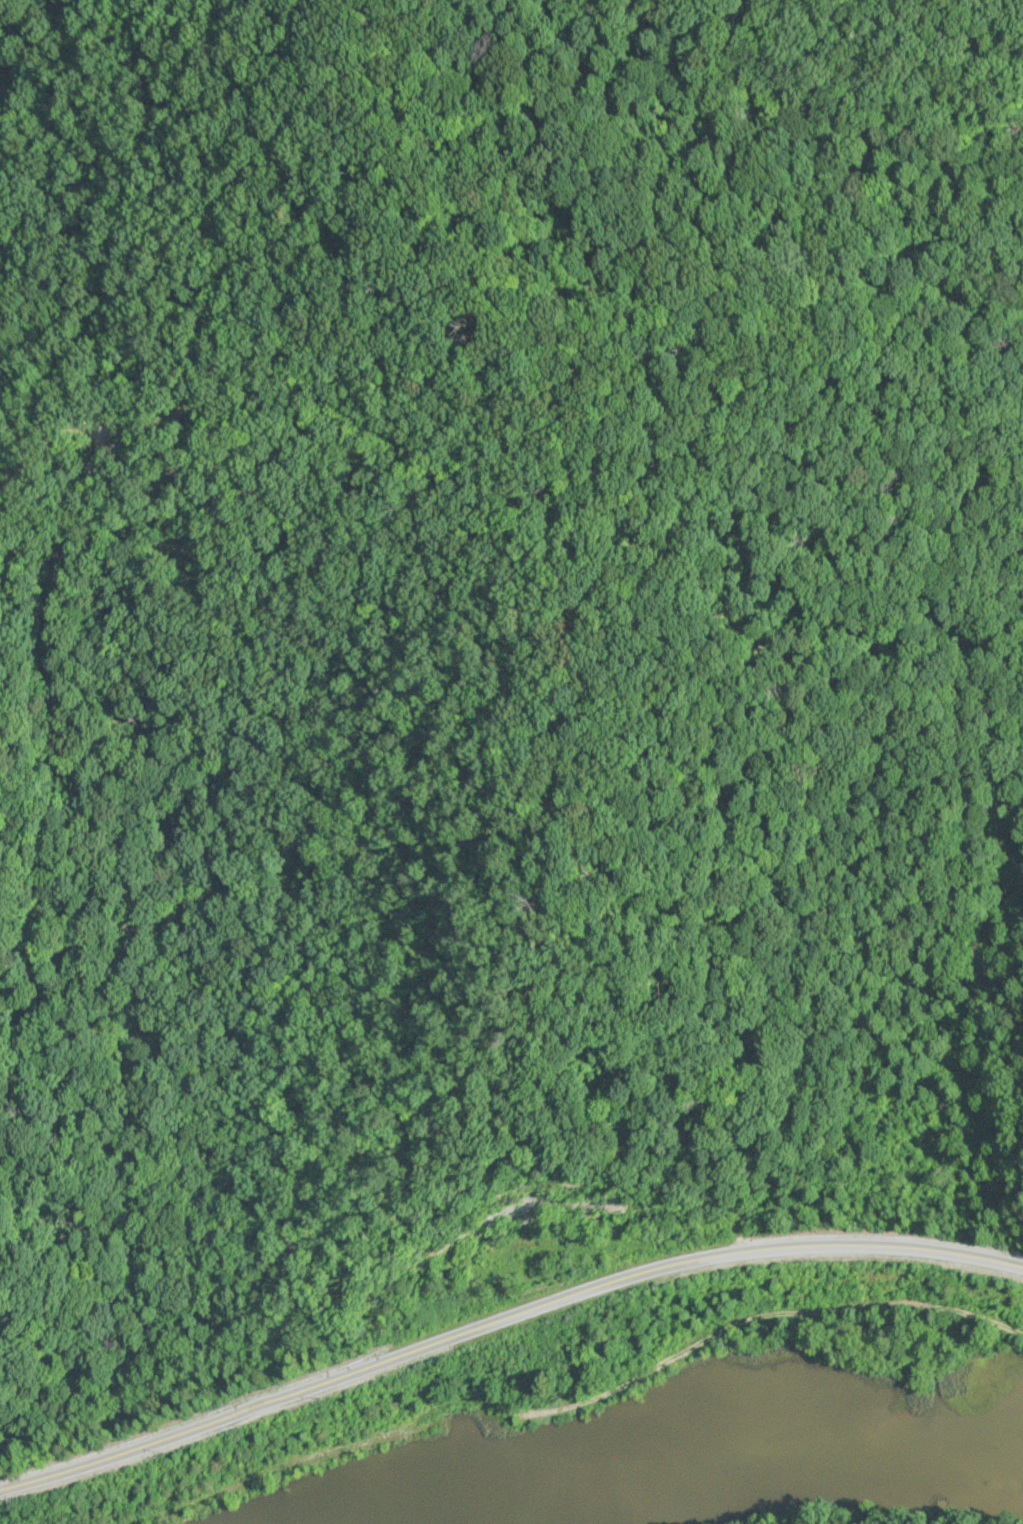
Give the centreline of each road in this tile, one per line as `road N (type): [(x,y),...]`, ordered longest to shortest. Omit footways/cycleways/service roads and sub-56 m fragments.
road 1 (secondary): [(0,1489),(657,1267),(728,1252),(861,1244),(1022,1266)]

